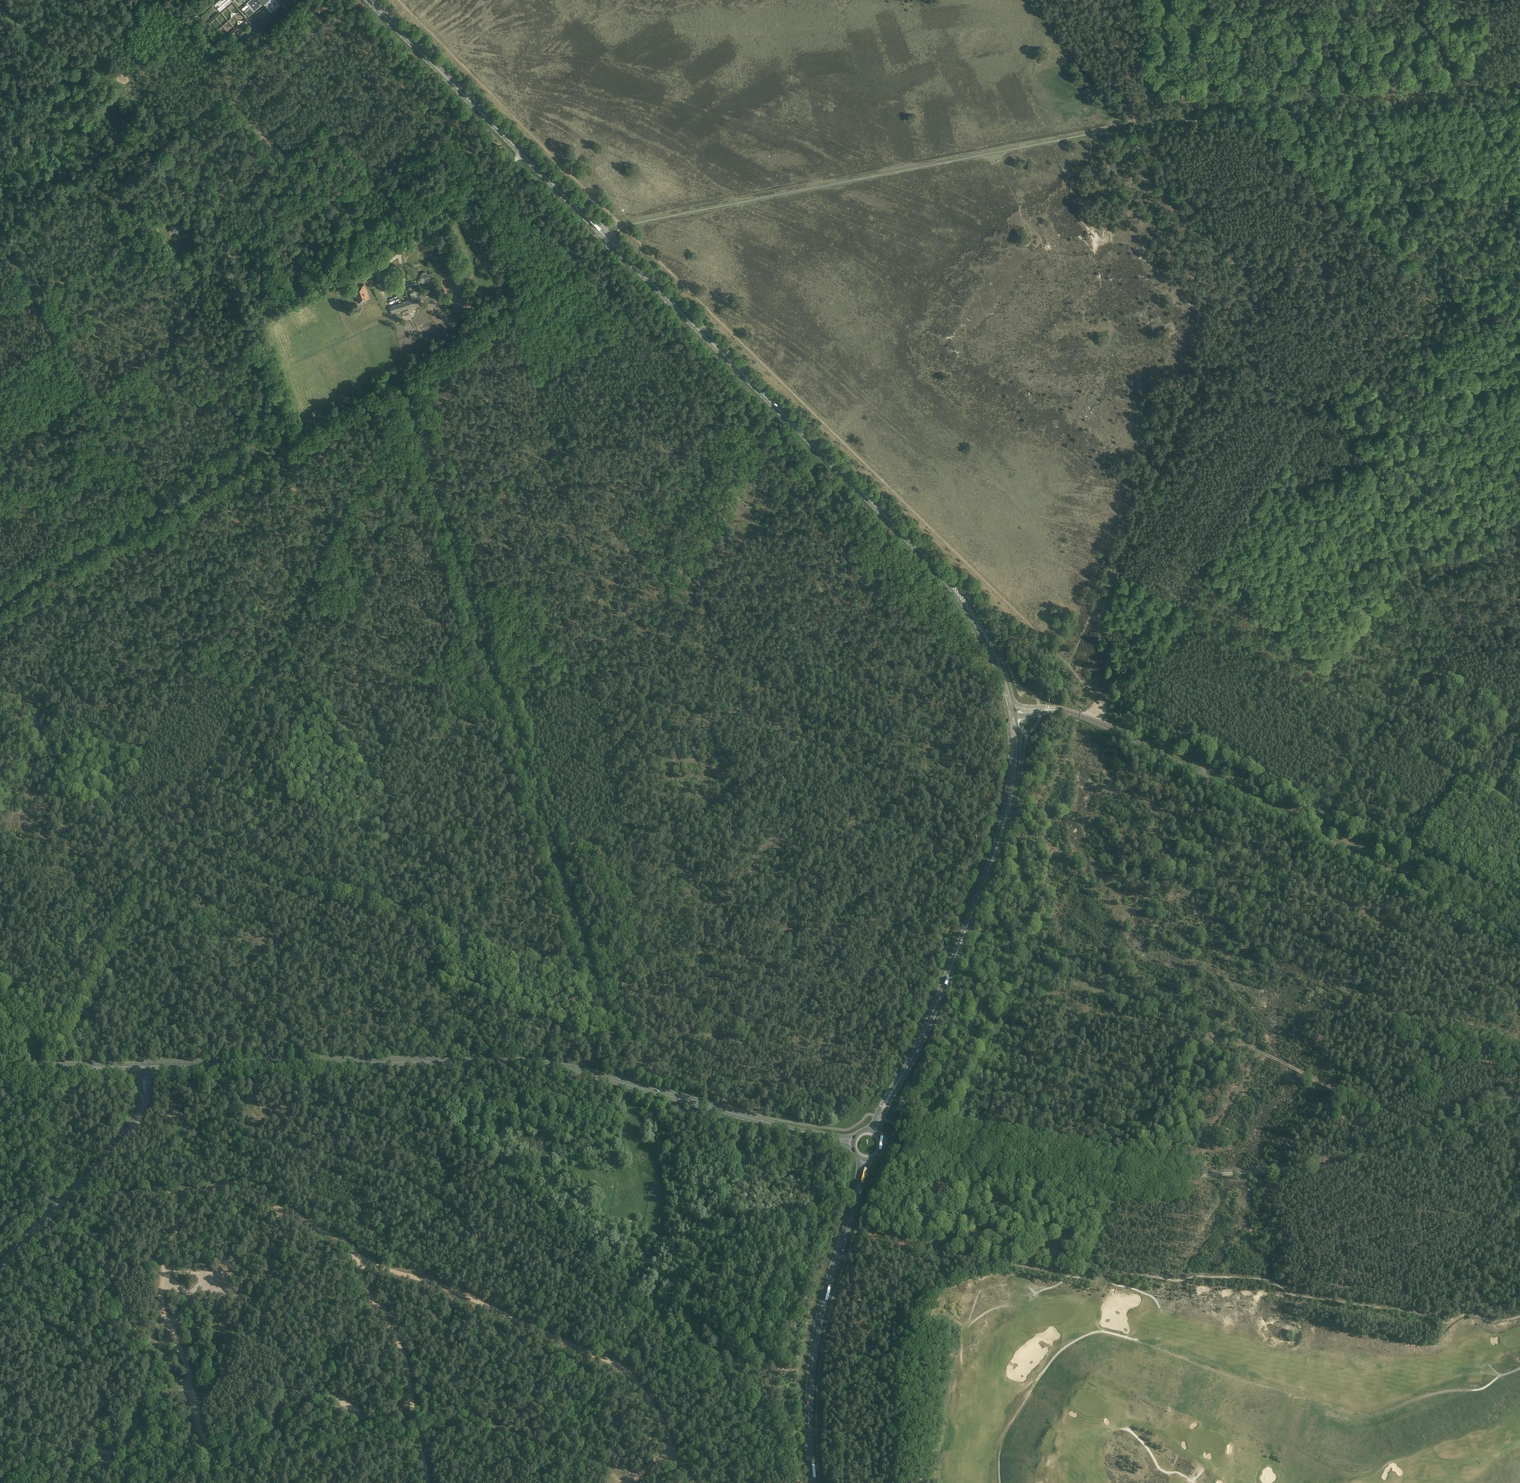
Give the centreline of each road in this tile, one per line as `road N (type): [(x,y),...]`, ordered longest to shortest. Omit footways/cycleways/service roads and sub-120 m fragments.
road 1 (track): [(603,234),(740,198),(1135,122),(1519,106)]
road 2 (track): [(1519,1316),(1495,1322),(1468,1314),(1453,1322),(1288,1293),(1269,1280),(1196,1274),(1178,1281),(1104,1269),(1073,1276),(985,1265),(928,1294),(908,1327),(891,1482)]
road 3 (primary): [(931,563),(369,0)]
road 4 (track): [(1069,666),(1243,275),(1181,172),(1050,0)]
road 5 (track): [(56,1062),(405,392)]
road 6 (secondary): [(814,1134),(519,1063),(145,1068)]
road 7 (track): [(406,394),(613,1034)]
road 8 (track): [(882,1141),(899,1135),(1117,1174),(1194,1176),(1330,1166),(1519,1097)]
road 9 (track): [(1000,1482),(999,1456),(1042,1371),(1092,1332),(1360,1417),(1472,1391),(1519,1368)]
road 10 (track): [(613,1034),(470,1027),(68,1033),(0,986)]
road 11 (track): [(426,1482),(405,1360),(348,1248),(241,1189),(69,1195)]
road 12 (track): [(686,289),(1069,666)]
road 13 (track): [(1113,697),(1166,644),(1212,574),(1287,504),(1519,373)]
road 14 (tertiary): [(1519,939),(1113,729),(1056,709)]
road 15 (track): [(627,1482),(466,1410),(368,1418),(334,1398),(292,1393),(279,1405),(261,1455),(221,1469)]
road 16 (track): [(219,232),(188,134),(195,118),(231,97),(375,228),(401,262),(404,284),(384,285),(378,273),(385,265)]
road 17 (track): [(0,599),(401,367)]
road 18 (track): [(196,231),(219,232),(254,309),(353,272),(378,271),(526,149)]
road 19 (track): [(1425,1131),(1260,1051),(1032,963)]
road 20 (track): [(356,1256),(622,1367),(695,1482)]
road 21 (track): [(1519,993),(1151,802)]
road 22 (track): [(398,0),(686,289)]
road 23 (track): [(406,394),(500,338),(518,352),(533,383),(541,383),(686,289)]
road 24 (track): [(1519,200),(1464,242),(1420,251),(1407,262),(1493,386),(1519,442)]
road 25 (track): [(1379,729),(1336,800),(1320,806),(1113,697)]
road 26 (track): [(1339,900),(1301,974),(1401,1021),(1447,1025),(1519,1047)]
road 27 (track): [(1369,461),(1454,635),(1379,729)]
road 28 (track): [(276,1206),(280,1239),(266,1287),(216,1384),(194,1404),(228,1482)]
road 29 (primary): [(812,1482),(814,1349),(856,1196)]
road 30 (track): [(952,1144),(1056,906)]
road 31 (primary): [(886,1101),(921,1041),(991,865)]
road 32 (unclassified): [(0,1268),(131,1129),(145,1068)]
road 33 (track): [(401,367),(612,243)]
road 34 (track): [(185,1193),(161,1302),(194,1404)]
road 35 (track): [(1490,0),(1476,99),(1519,179)]
road 36 (track): [(0,192),(74,133),(70,109),(86,95),(74,71),(81,63)]
road 37 (primary): [(931,563),(980,633),(1007,713)]
road 38 (primary): [(1014,708),(987,630),(931,563)]
road 39 (track): [(190,335),(158,286),(67,337)]
road 40 (primary): [(1007,713),(1009,782),(991,865)]
road 41 (primary): [(991,865),(1016,783),(1015,716)]
road 42 (secondary): [(0,1068),(145,1068)]
road 43 (track): [(1194,1176),(1260,1051)]
road 44 (track): [(190,335),(257,450)]
road 45 (track): [(1519,478),(1407,532)]

